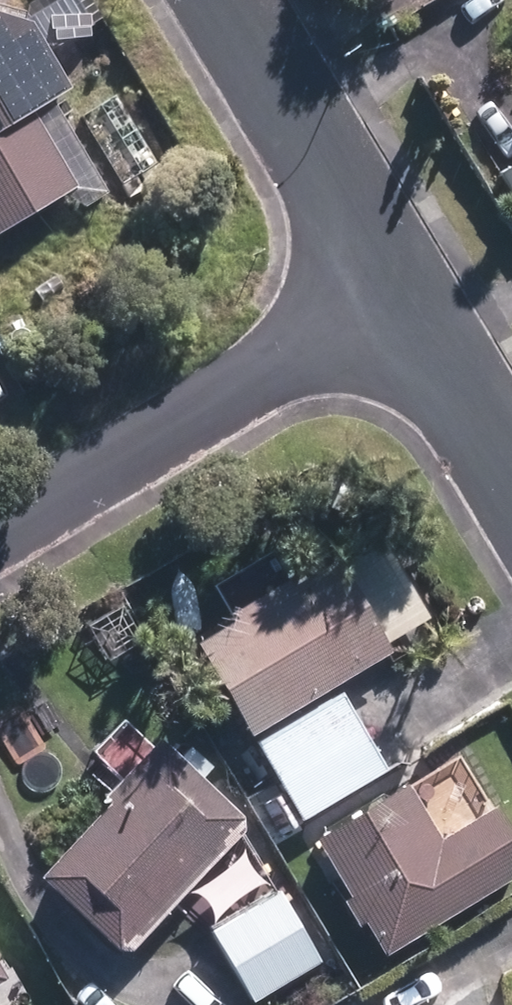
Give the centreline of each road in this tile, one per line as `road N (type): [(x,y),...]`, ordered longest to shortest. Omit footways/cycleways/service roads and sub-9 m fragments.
road 1 (residential): [(0,526),(400,289)]
road 2 (residential): [(224,0),(400,289)]
road 3 (residential): [(400,289),(511,473)]

